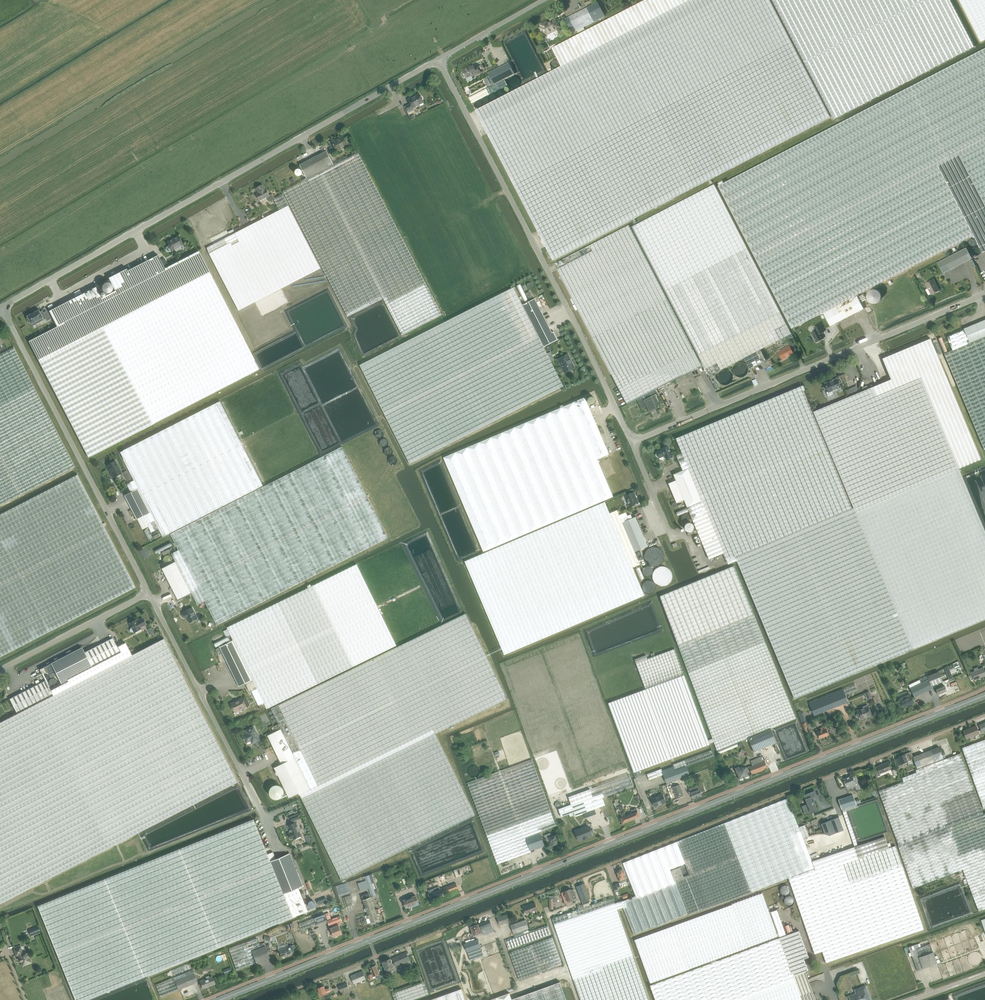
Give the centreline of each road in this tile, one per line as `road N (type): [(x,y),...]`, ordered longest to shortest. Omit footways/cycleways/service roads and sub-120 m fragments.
road 1 (tertiary): [(370,940),(984,695)]
road 2 (unclassified): [(633,443),(440,59)]
road 3 (unclassified): [(984,296),(633,443)]
road 4 (unclassified): [(136,231),(440,59)]
road 5 (unclassified): [(148,594),(2,307)]
road 6 (unclassified): [(260,811),(148,594)]
road 7 (residential): [(811,785),(984,715)]
road 8 (unclassified): [(148,594),(0,668)]
road 9 (tertiary): [(221,999),(370,940)]

